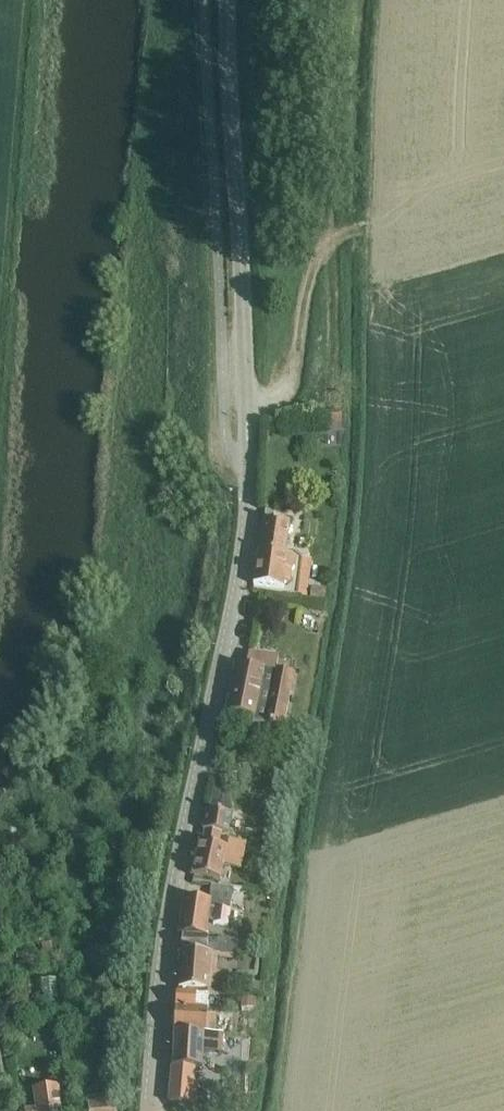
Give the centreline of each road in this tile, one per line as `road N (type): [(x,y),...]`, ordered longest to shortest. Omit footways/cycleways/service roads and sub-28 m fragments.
road 1 (residential): [(152,1110),(164,945),(243,552),(247,435)]
road 2 (unclassified): [(247,435),(227,0)]
road 3 (track): [(352,230),(318,260),(286,385),(268,401),(245,405)]

